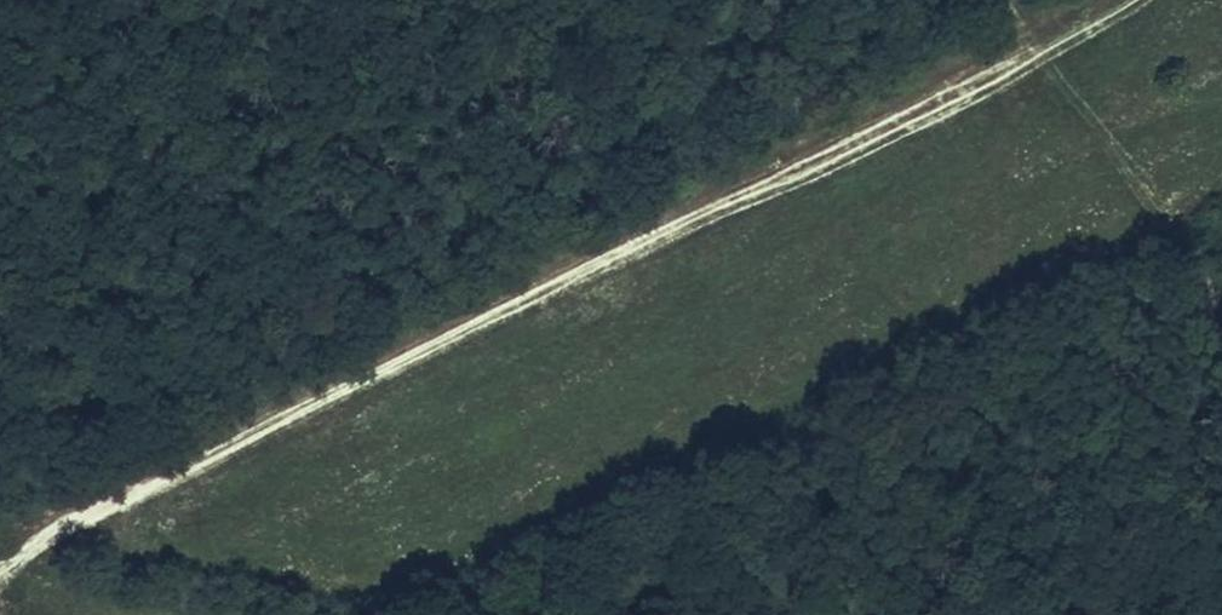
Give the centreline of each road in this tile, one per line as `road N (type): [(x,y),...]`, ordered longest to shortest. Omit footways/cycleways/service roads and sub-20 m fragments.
road 1 (track): [(1077,0),(800,149),(595,242),(196,444),(63,522),(0,574)]
road 2 (track): [(387,614),(1221,203)]

